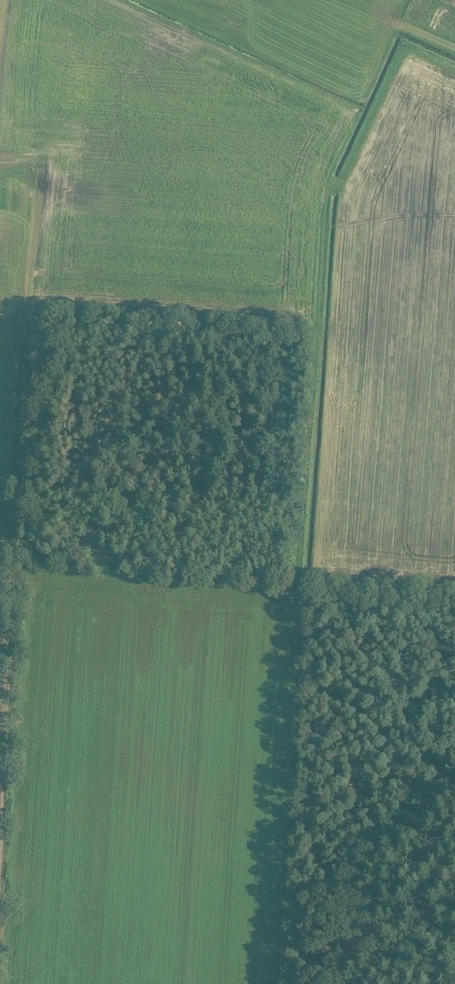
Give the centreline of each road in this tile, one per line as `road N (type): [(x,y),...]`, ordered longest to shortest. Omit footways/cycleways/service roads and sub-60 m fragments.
road 1 (track): [(0,712),(25,302)]

